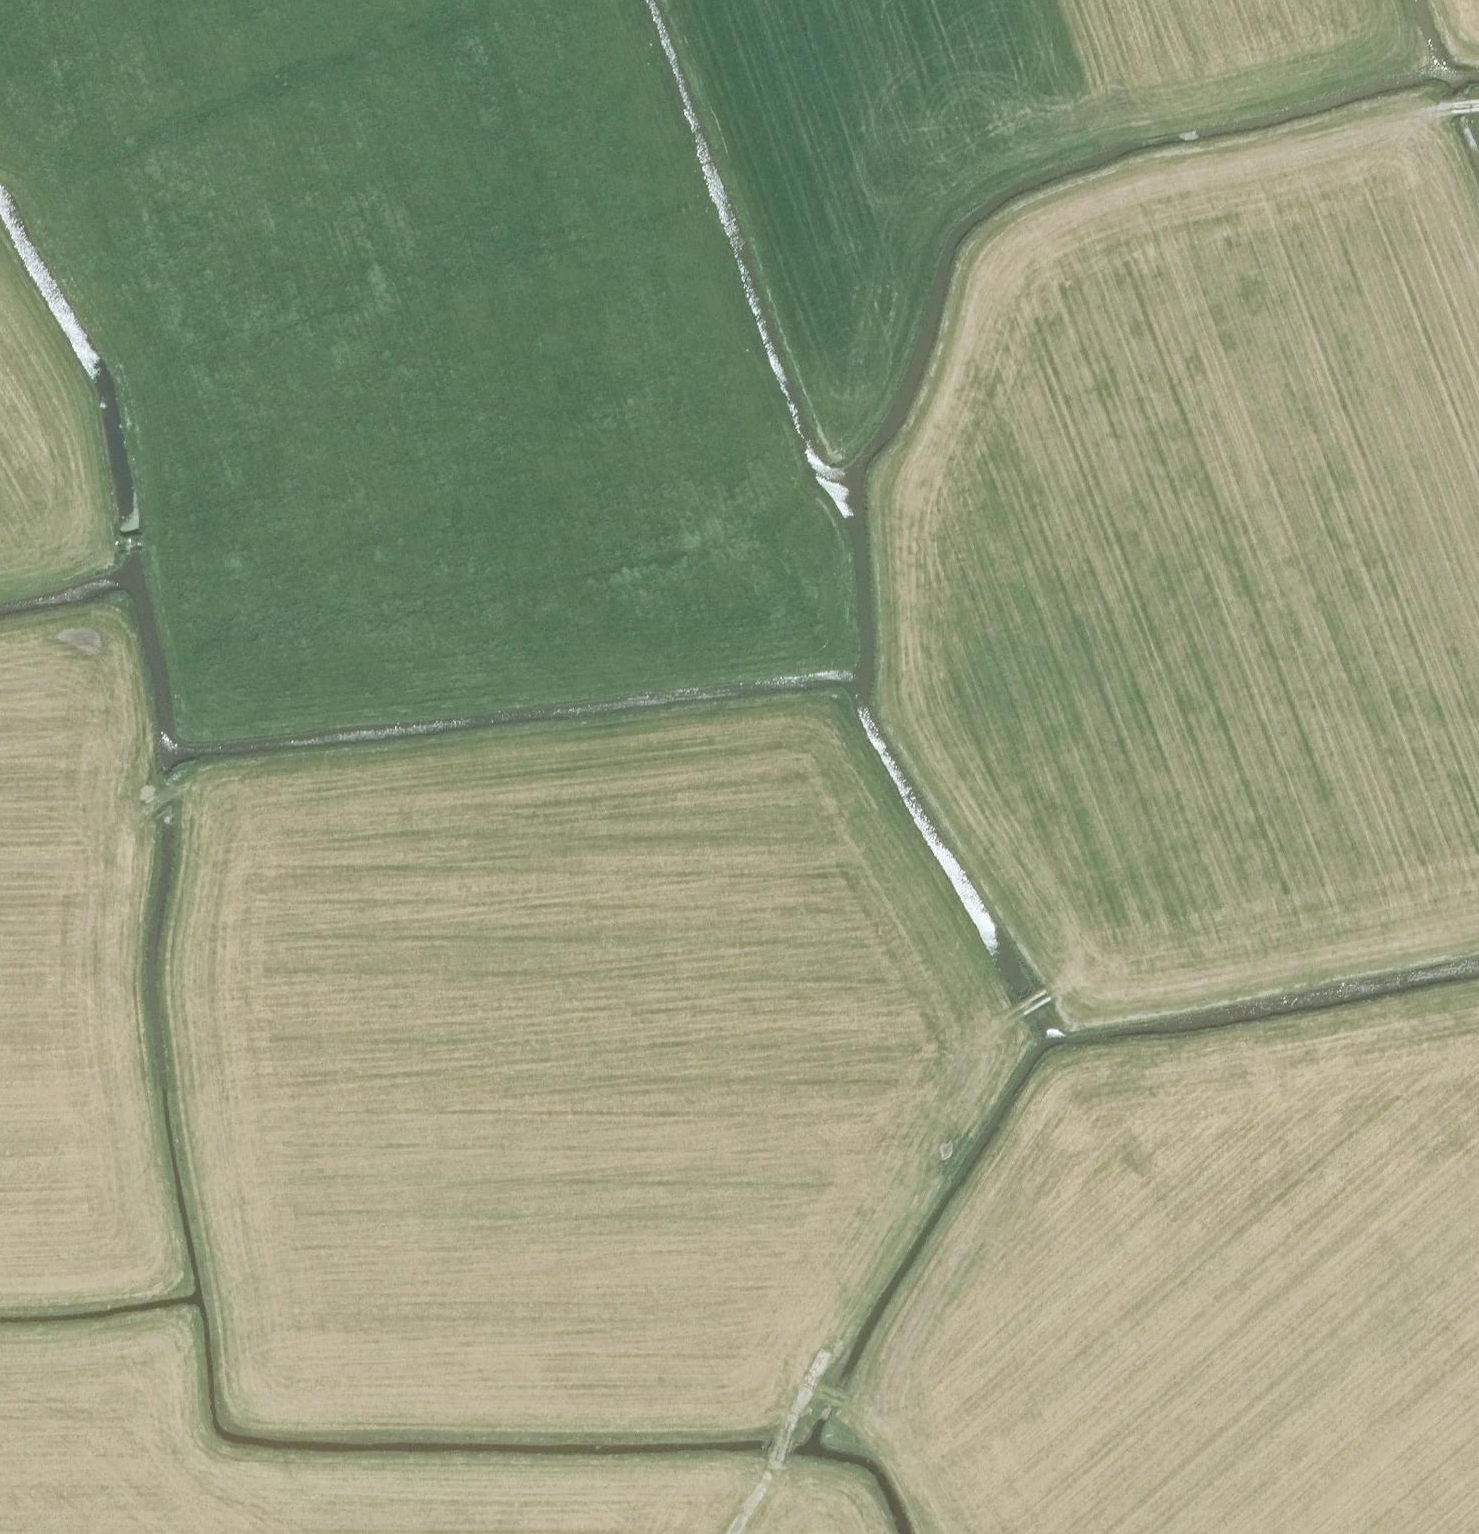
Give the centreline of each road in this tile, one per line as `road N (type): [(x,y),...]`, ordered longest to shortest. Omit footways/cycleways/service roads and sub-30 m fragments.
road 1 (track): [(733,1533),(833,1345)]

